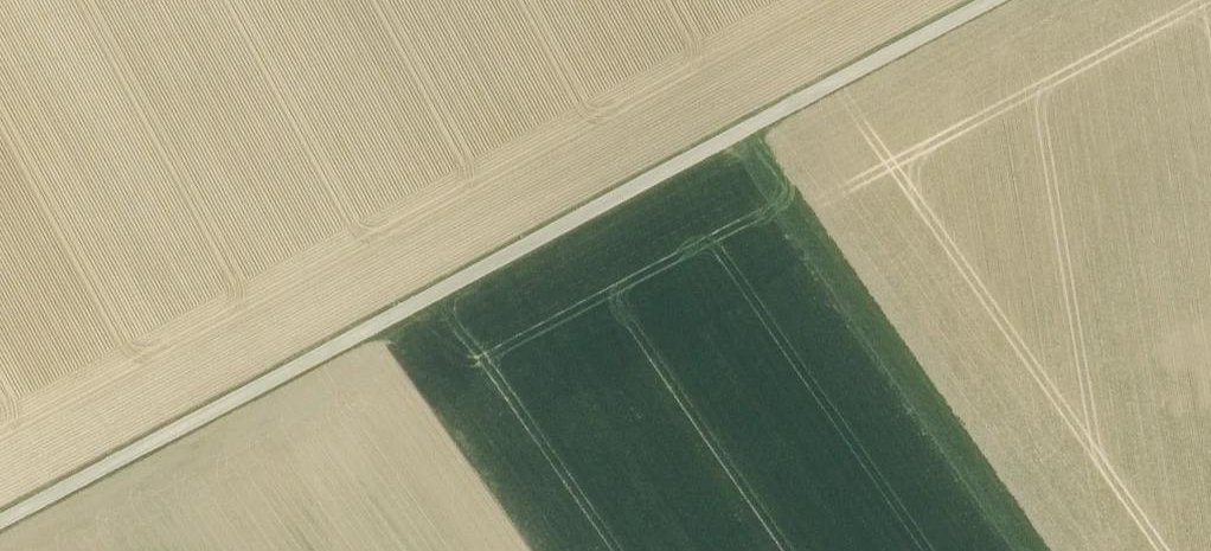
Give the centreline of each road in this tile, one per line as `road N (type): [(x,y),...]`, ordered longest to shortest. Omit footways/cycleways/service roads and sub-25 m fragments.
road 1 (track): [(995,0),(0,520)]
road 2 (track): [(1024,550),(733,134)]

